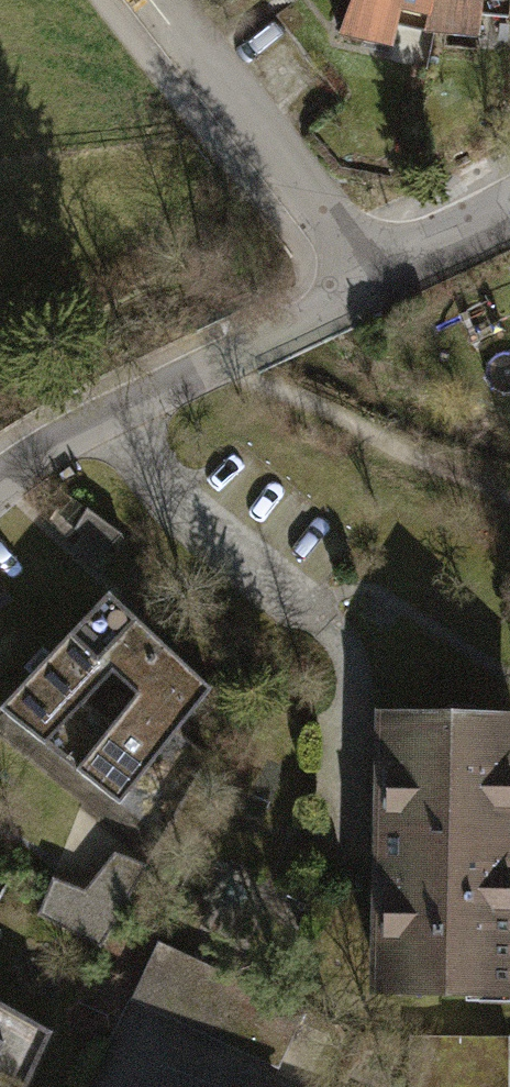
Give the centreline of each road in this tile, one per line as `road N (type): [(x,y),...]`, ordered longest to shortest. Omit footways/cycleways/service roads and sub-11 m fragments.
road 1 (residential): [(0,485),(372,281)]
road 2 (residential): [(372,281),(162,0)]
road 3 (residential): [(372,281),(509,205)]

